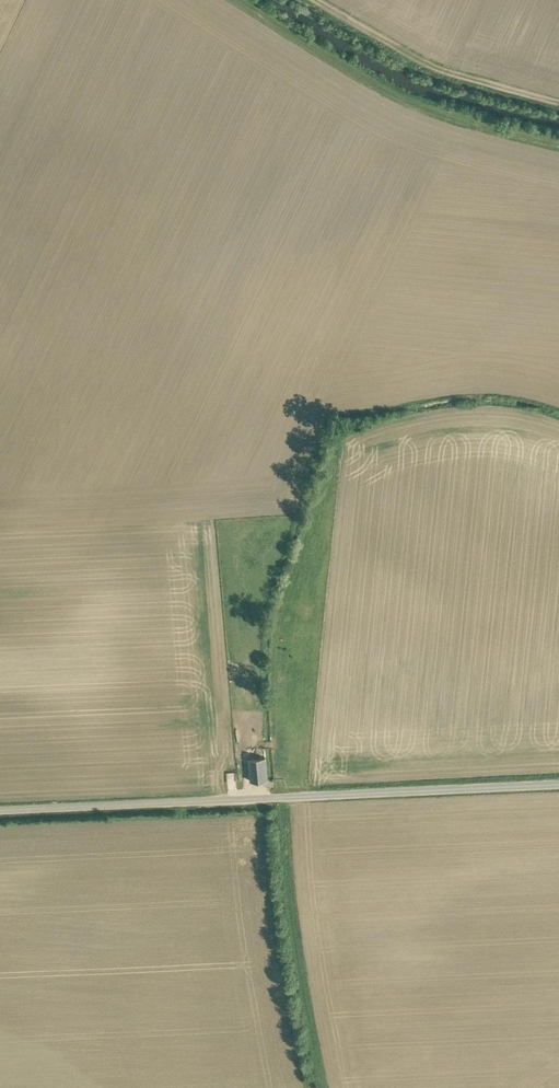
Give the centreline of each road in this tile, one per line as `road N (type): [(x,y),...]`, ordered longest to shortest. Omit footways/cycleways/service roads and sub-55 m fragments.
road 1 (unclassified): [(0,811),(558,786)]
road 2 (track): [(285,0),(401,72),(519,112),(558,117)]

